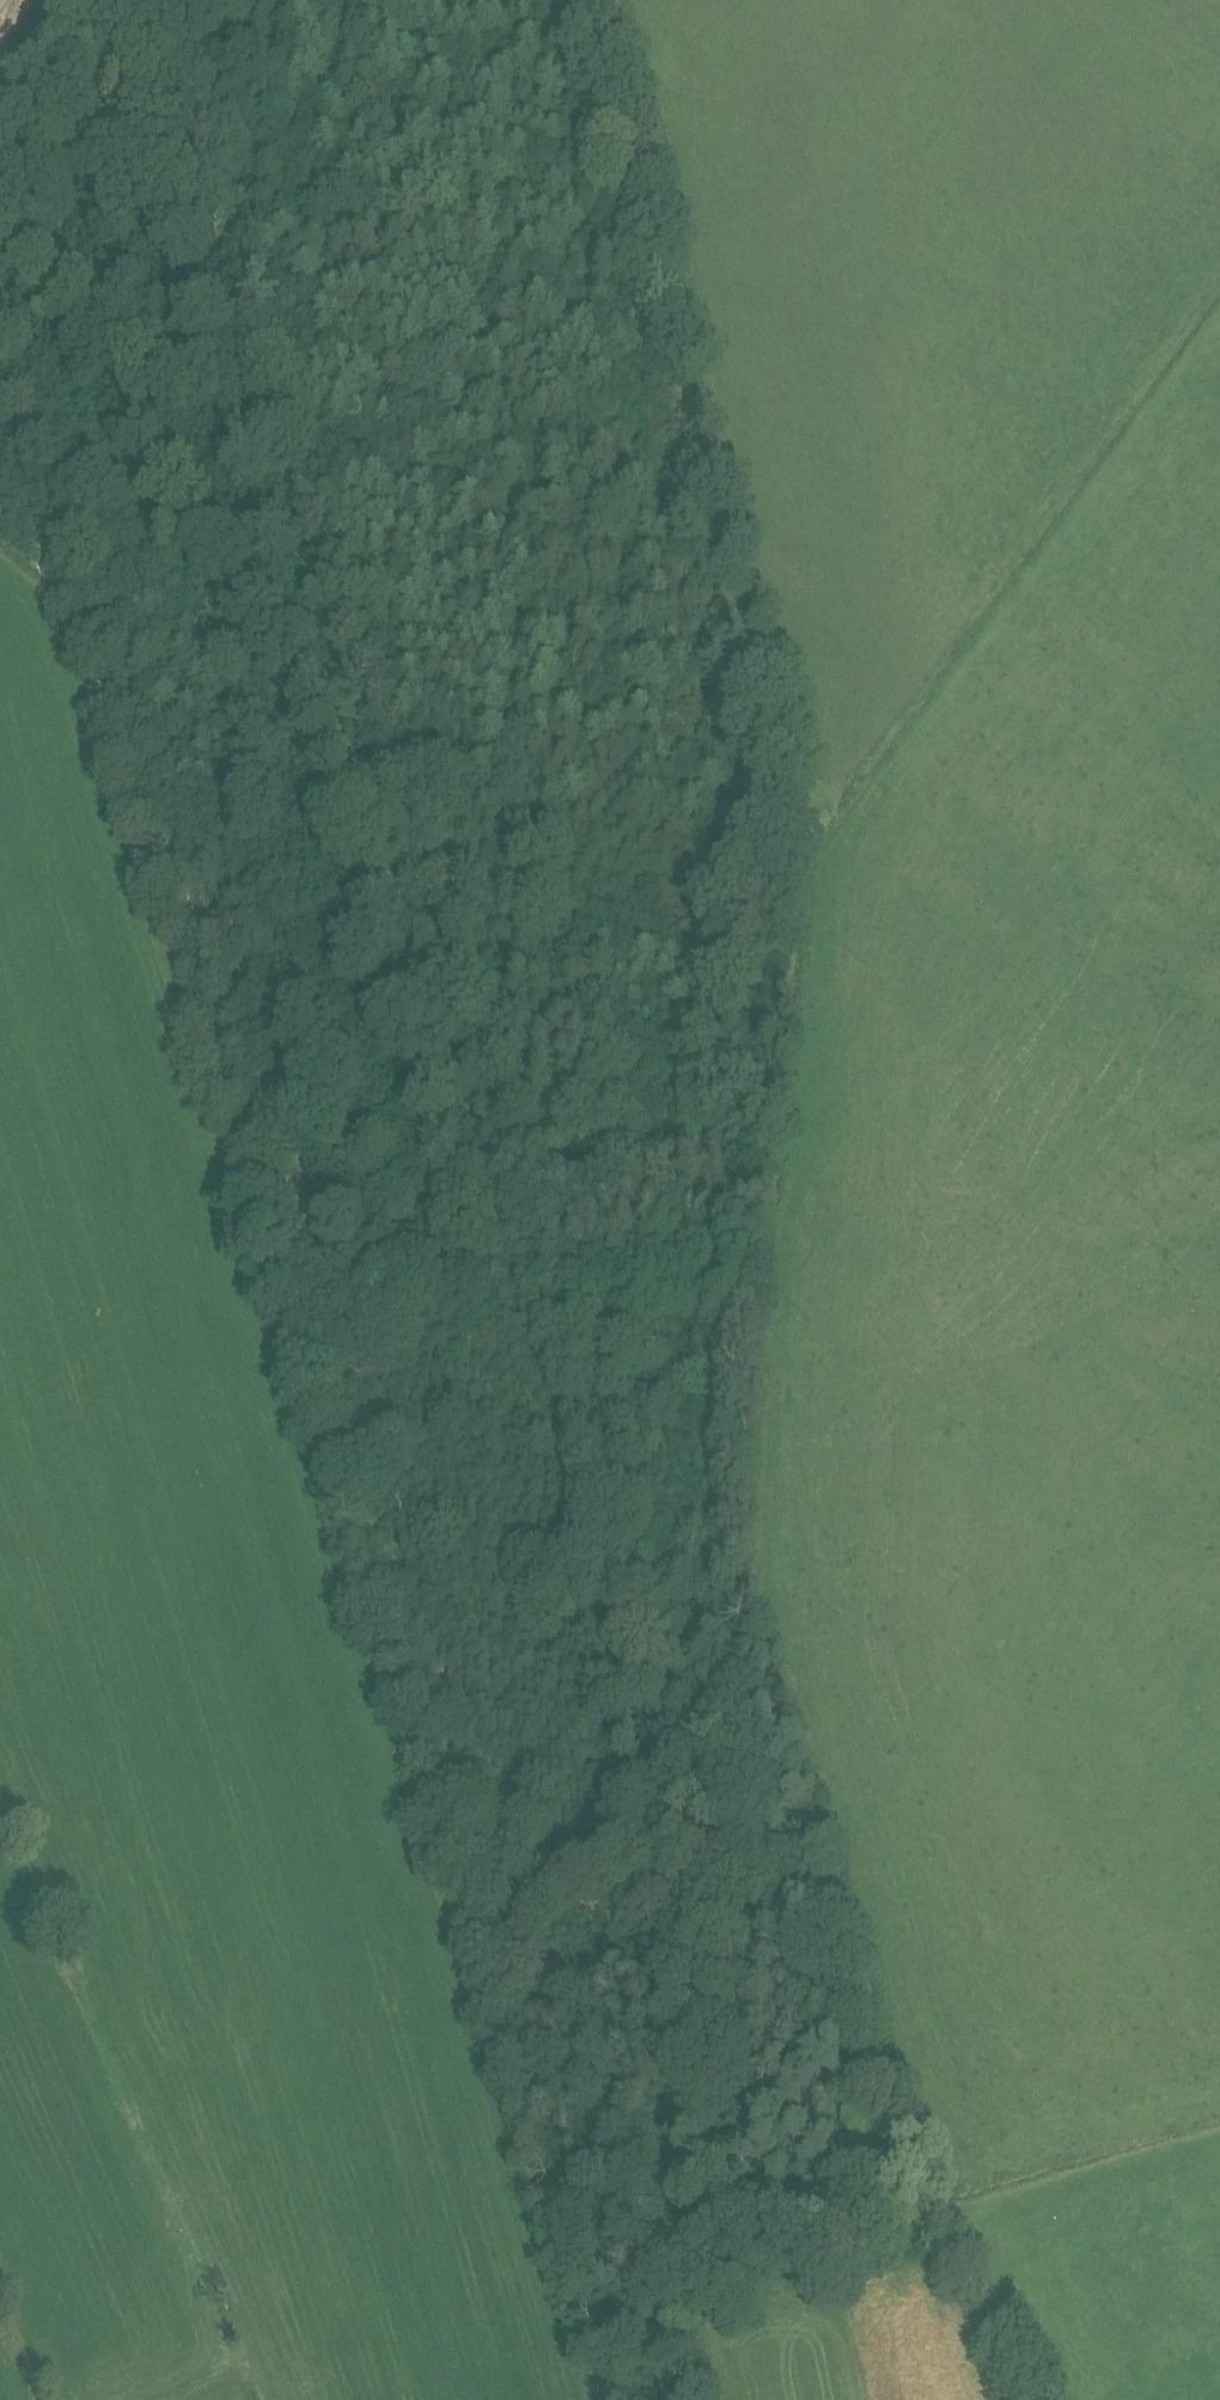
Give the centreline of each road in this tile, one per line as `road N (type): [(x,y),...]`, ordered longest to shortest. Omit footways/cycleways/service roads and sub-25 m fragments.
road 1 (primary): [(0,106),(77,0)]

